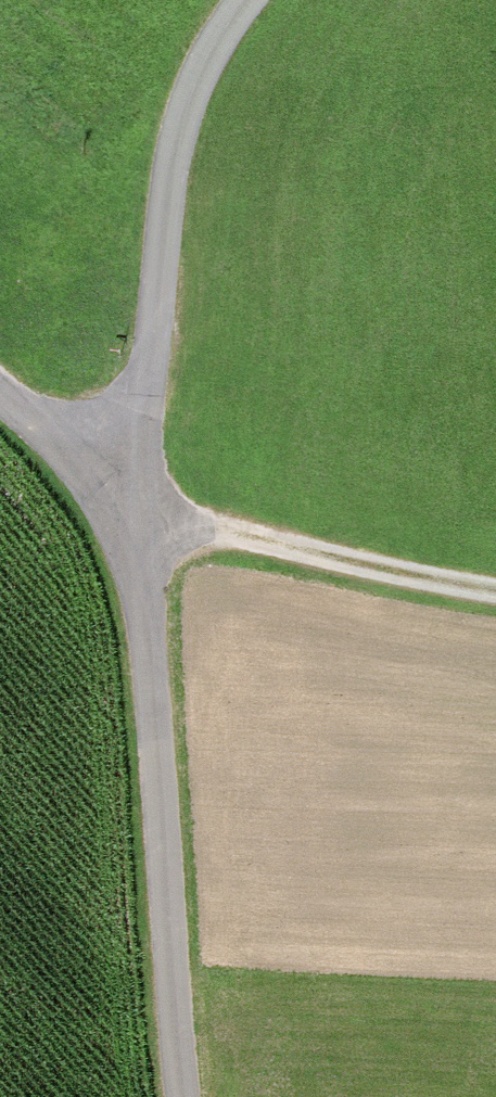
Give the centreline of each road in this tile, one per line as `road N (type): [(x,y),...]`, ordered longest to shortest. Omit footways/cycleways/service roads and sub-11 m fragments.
road 1 (unclassified): [(182,1096),(148,642),(122,485)]
road 2 (unclassified): [(122,485),(180,131),(209,55),(248,0)]
road 3 (track): [(495,595),(224,531),(122,485)]
road 4 (unclassified): [(122,485),(0,380)]

